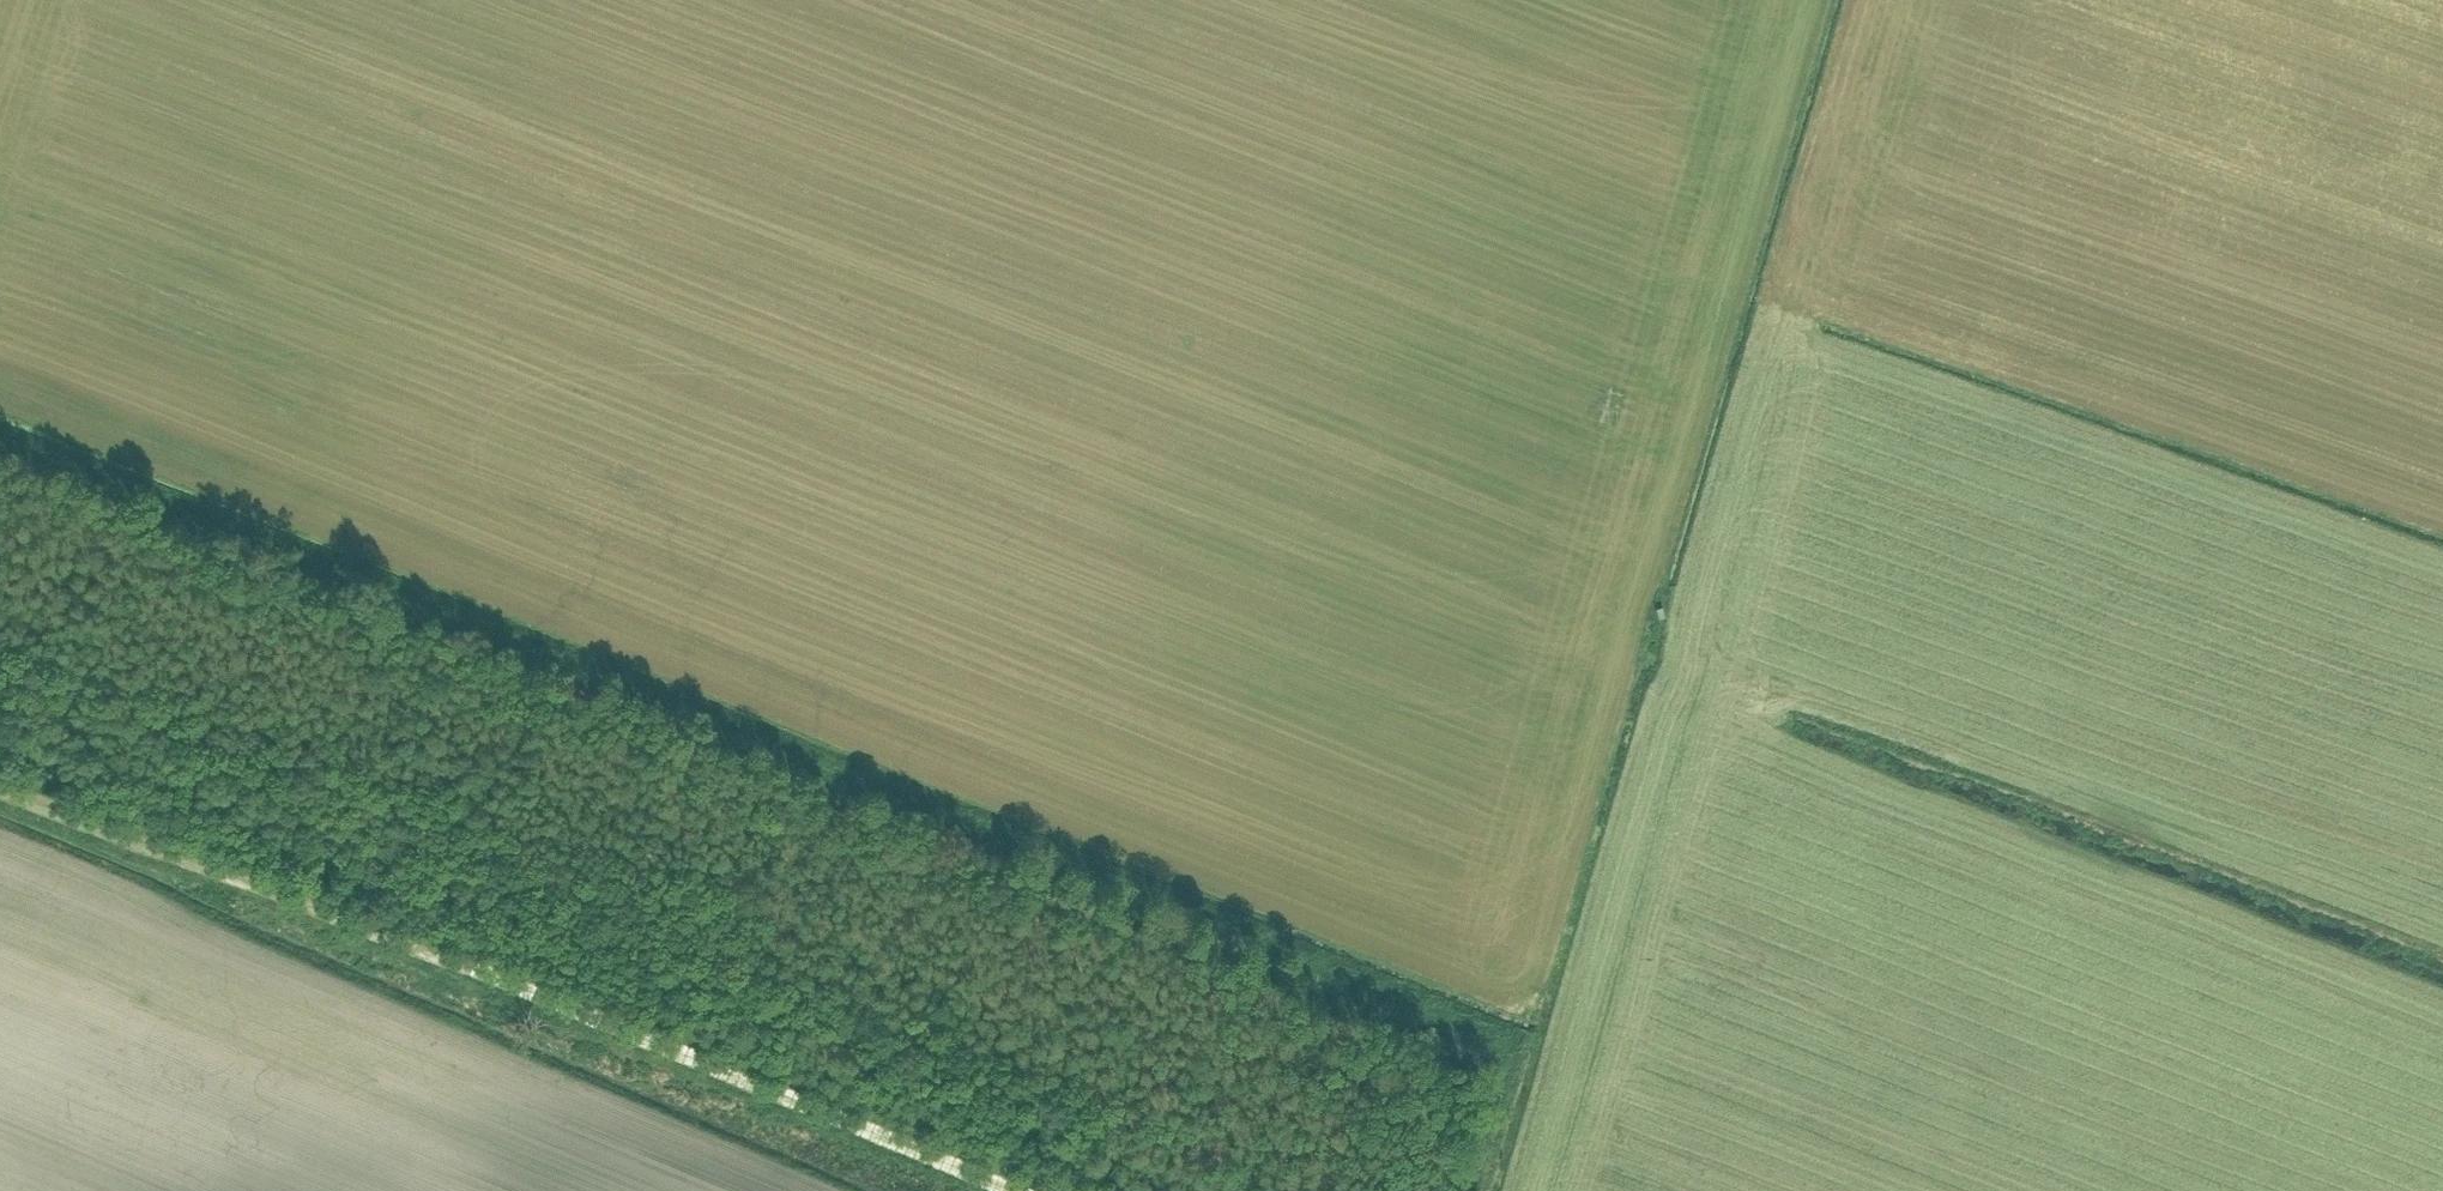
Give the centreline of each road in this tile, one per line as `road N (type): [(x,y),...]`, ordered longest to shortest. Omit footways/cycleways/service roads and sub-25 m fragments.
road 1 (track): [(1523,1055),(0,440)]
road 2 (track): [(0,788),(584,1012),(1012,1190)]

